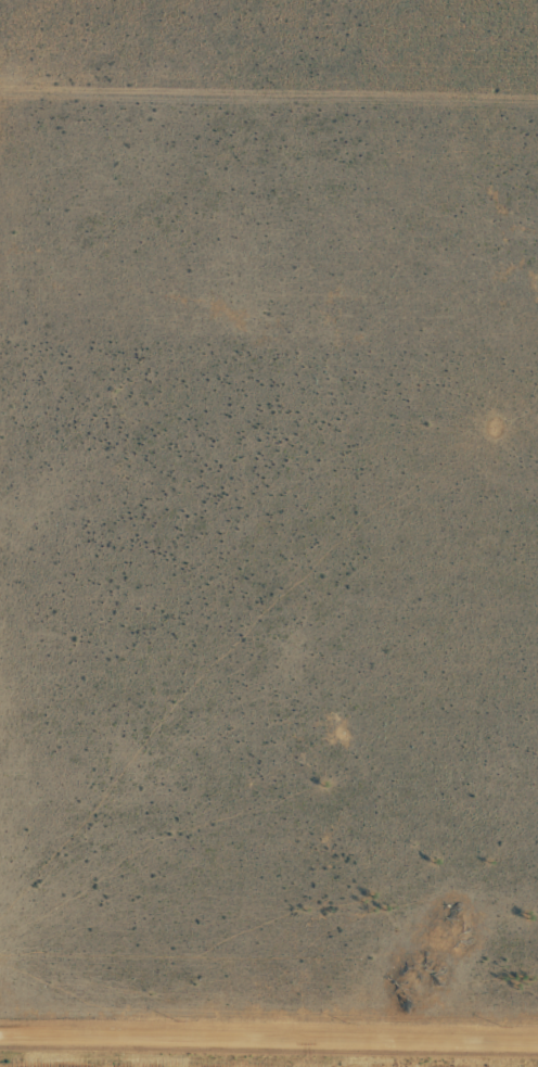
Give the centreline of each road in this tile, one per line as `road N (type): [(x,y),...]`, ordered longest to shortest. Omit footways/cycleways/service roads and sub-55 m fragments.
road 1 (residential): [(537,1045),(166,1042),(0,1051)]

